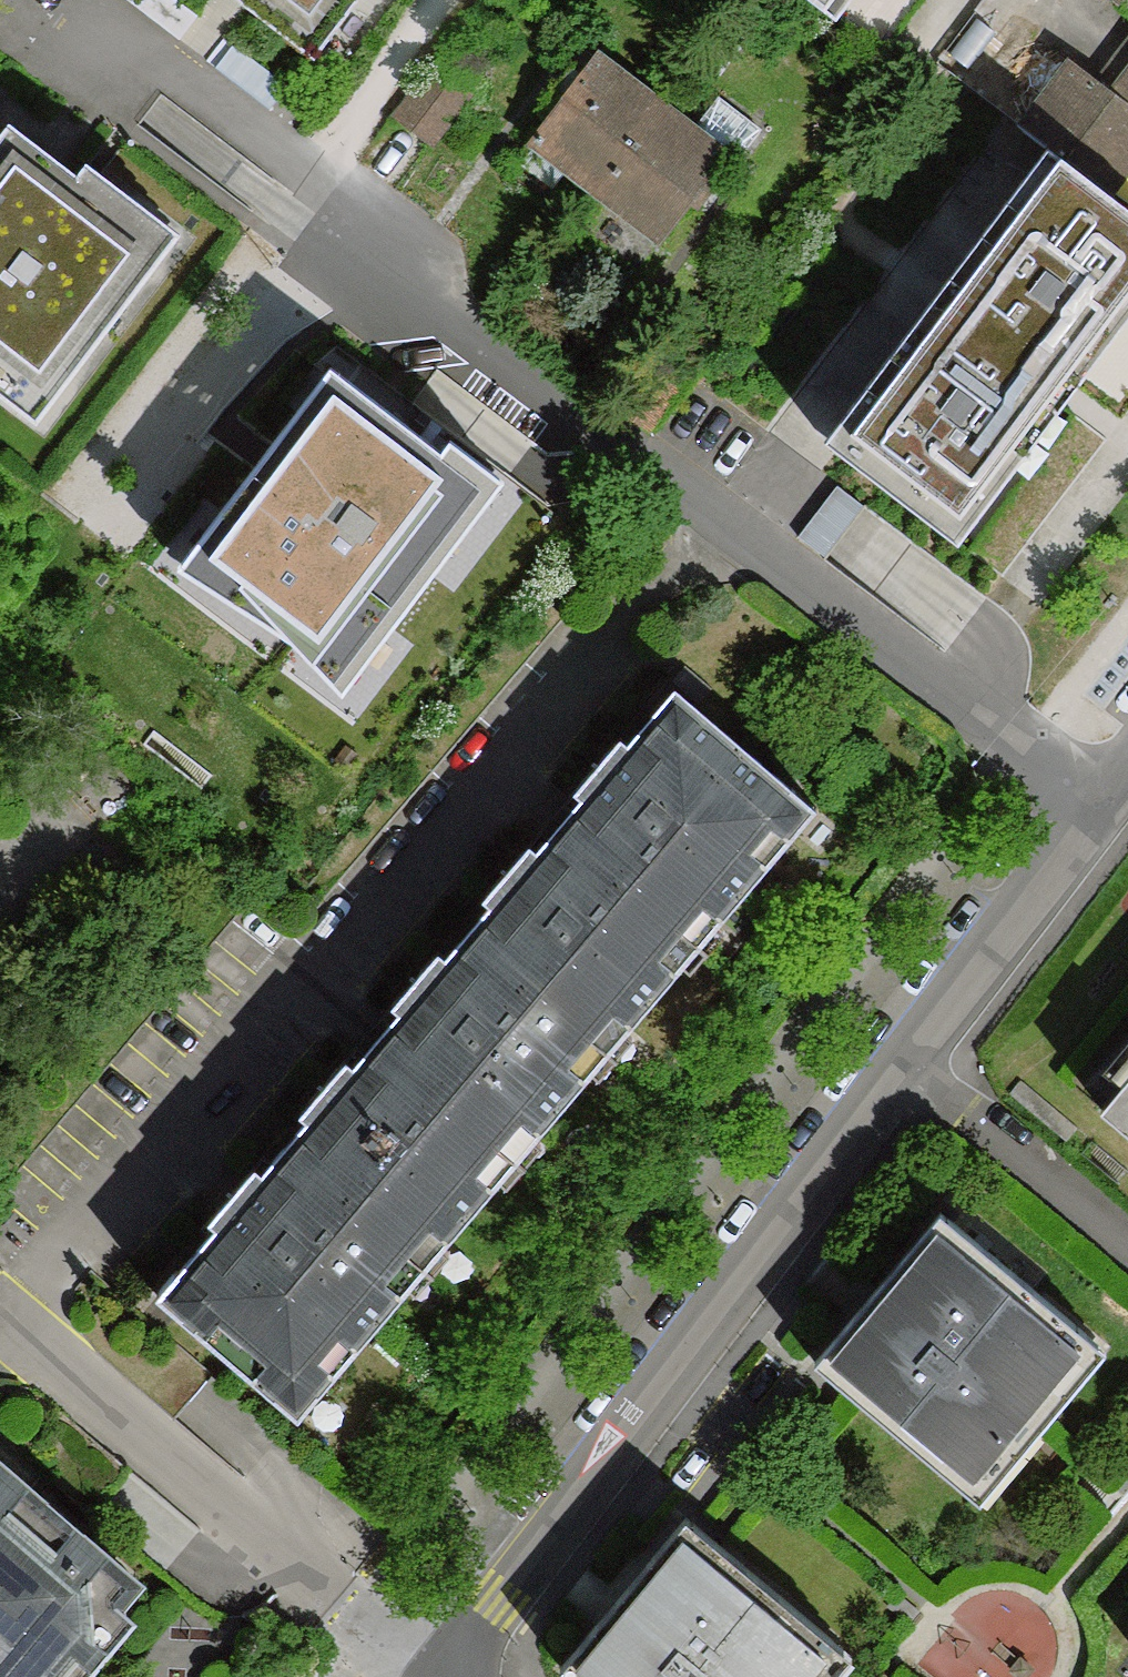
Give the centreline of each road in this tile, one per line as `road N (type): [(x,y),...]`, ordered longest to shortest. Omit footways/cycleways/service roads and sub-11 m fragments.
road 1 (residential): [(383,256),(1099,807)]
road 2 (residential): [(439,1676),(452,1640),(899,1065)]
road 3 (residential): [(899,1065),(1099,807)]
road 4 (residential): [(1127,1256),(899,1065)]

